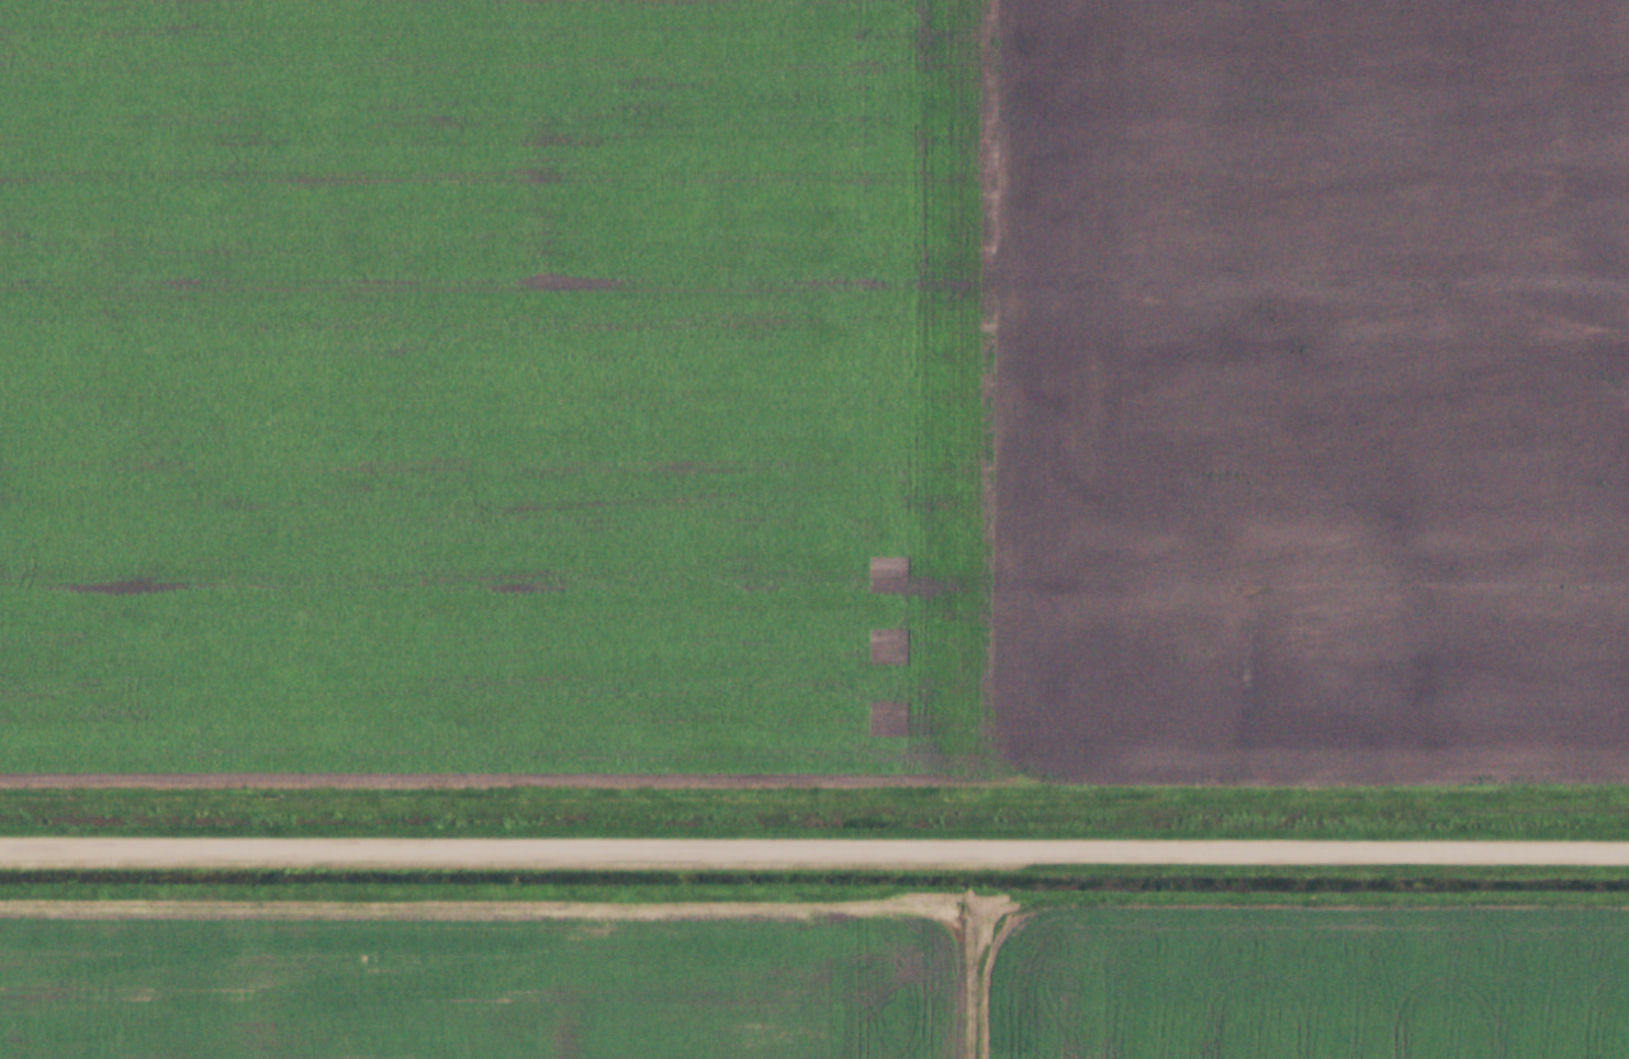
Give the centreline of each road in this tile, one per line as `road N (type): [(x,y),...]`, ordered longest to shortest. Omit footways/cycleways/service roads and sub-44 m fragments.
road 1 (tertiary): [(0,847),(1628,848)]

